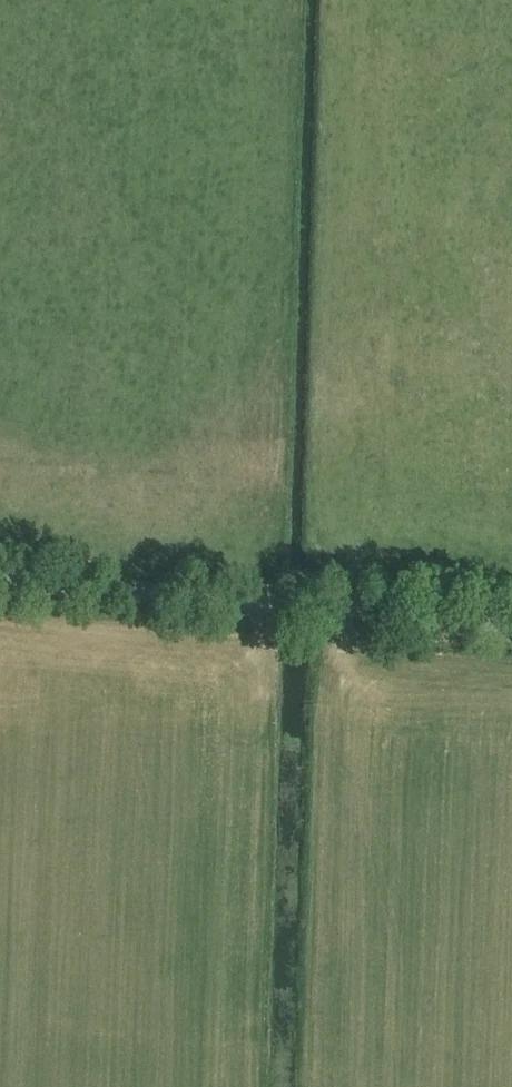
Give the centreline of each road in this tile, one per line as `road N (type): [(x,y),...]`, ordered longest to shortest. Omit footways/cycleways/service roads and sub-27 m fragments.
road 1 (tertiary): [(511,622),(0,578)]

